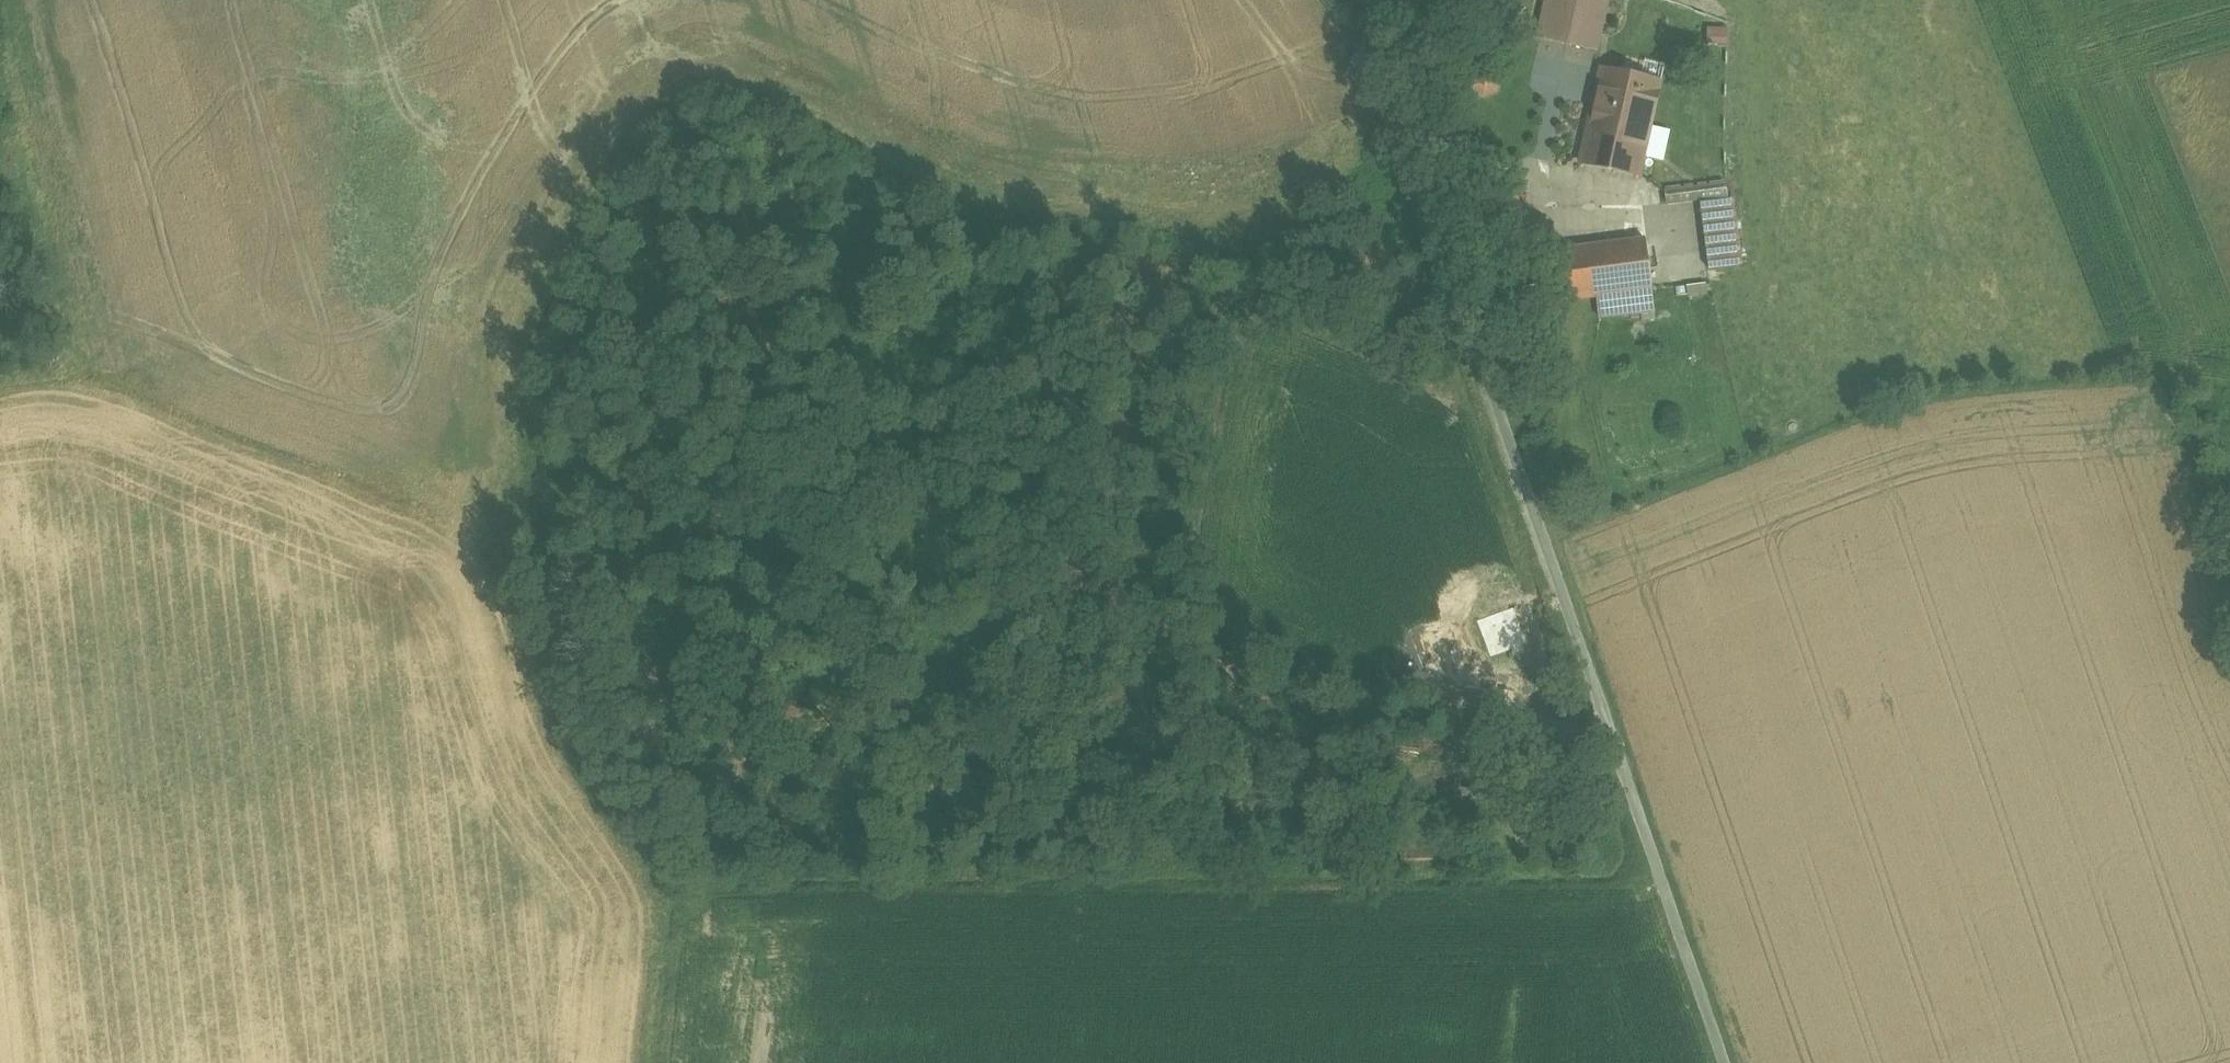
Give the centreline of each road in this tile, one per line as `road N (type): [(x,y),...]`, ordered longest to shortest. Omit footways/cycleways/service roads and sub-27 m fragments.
road 1 (unclassified): [(1734,1062),(1373,0)]

